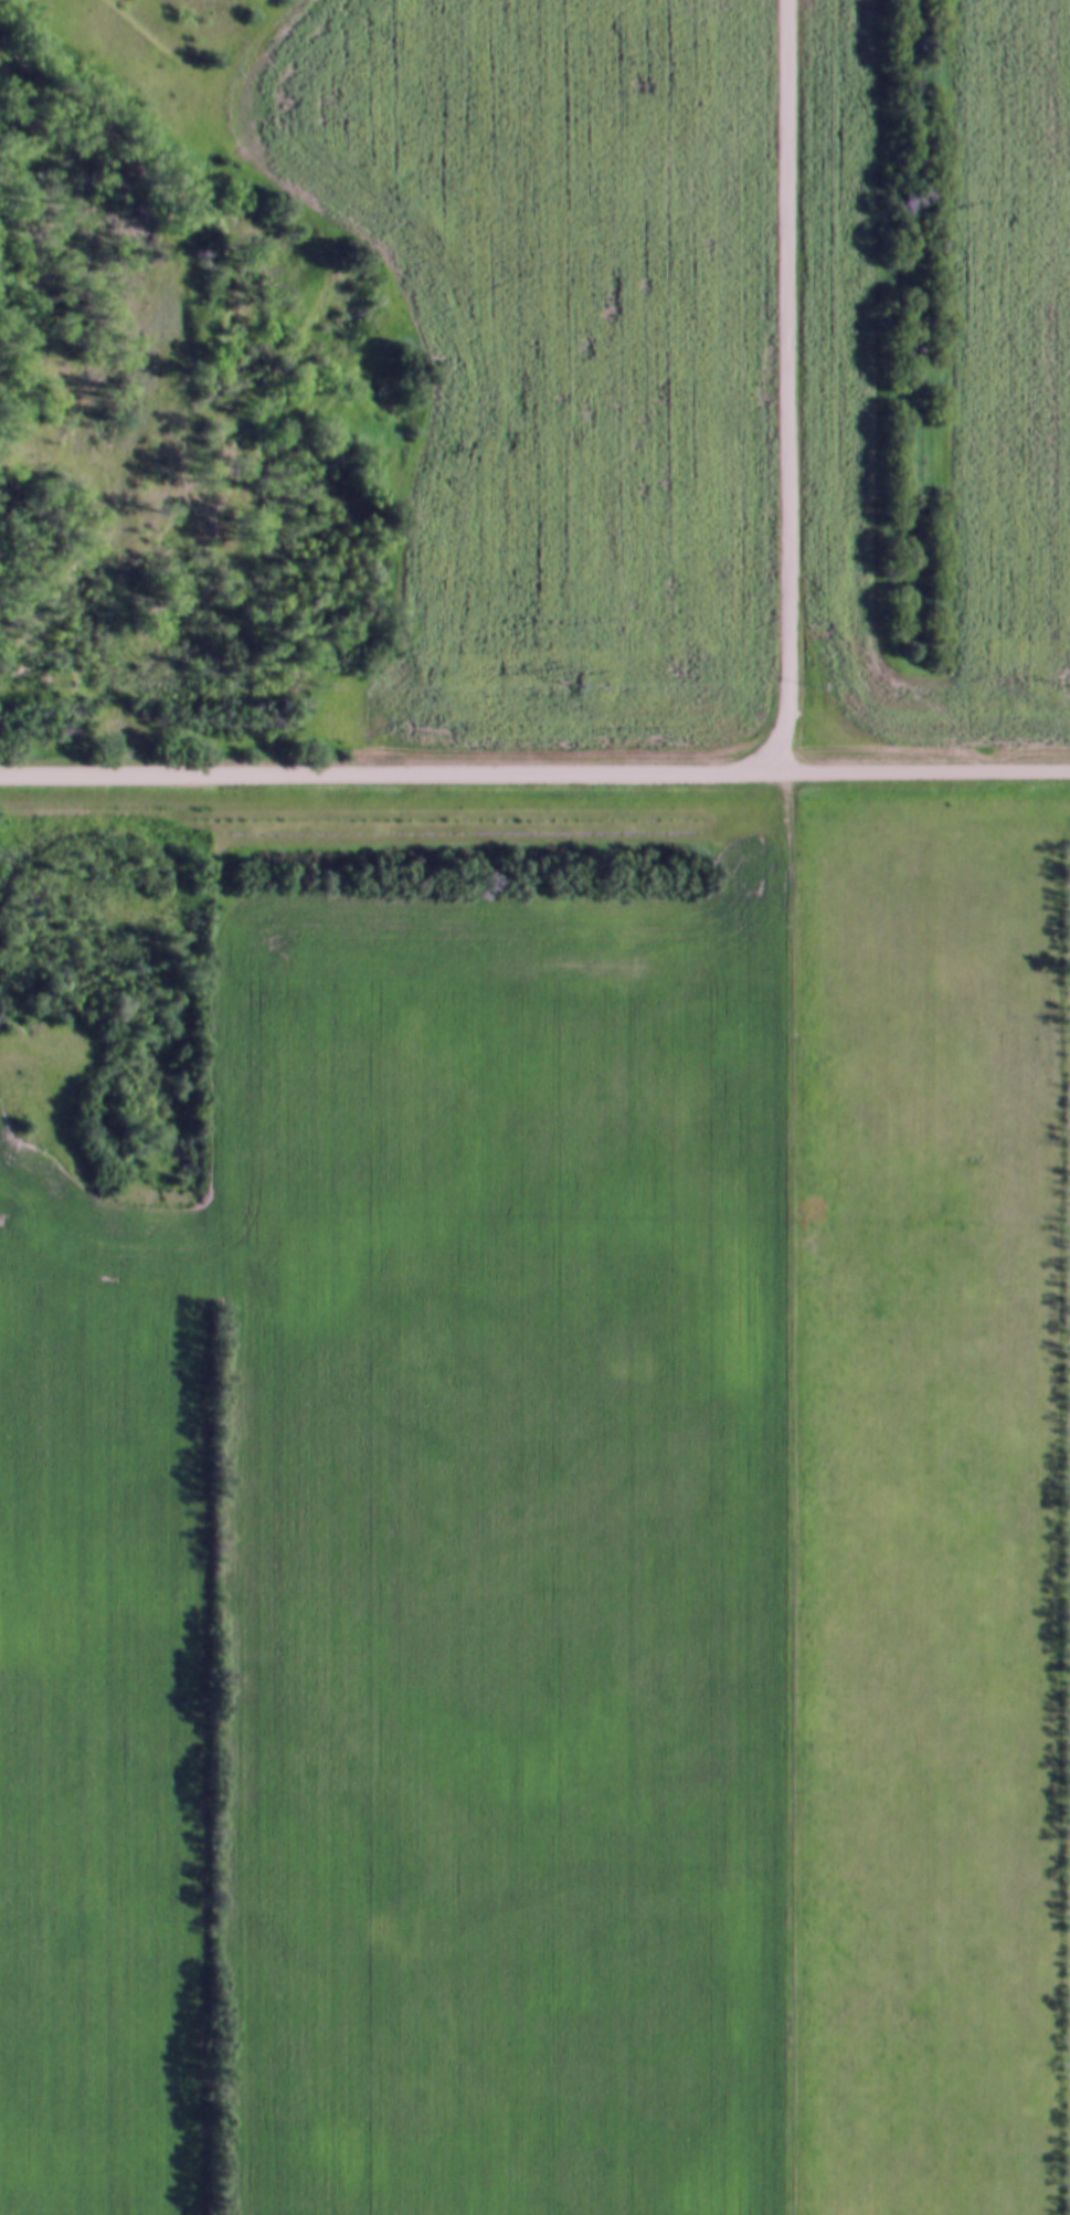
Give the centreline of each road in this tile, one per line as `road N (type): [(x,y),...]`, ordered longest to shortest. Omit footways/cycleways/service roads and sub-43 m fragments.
road 1 (track): [(792,2214),(787,0)]
road 2 (tertiary): [(0,776),(1069,770)]

